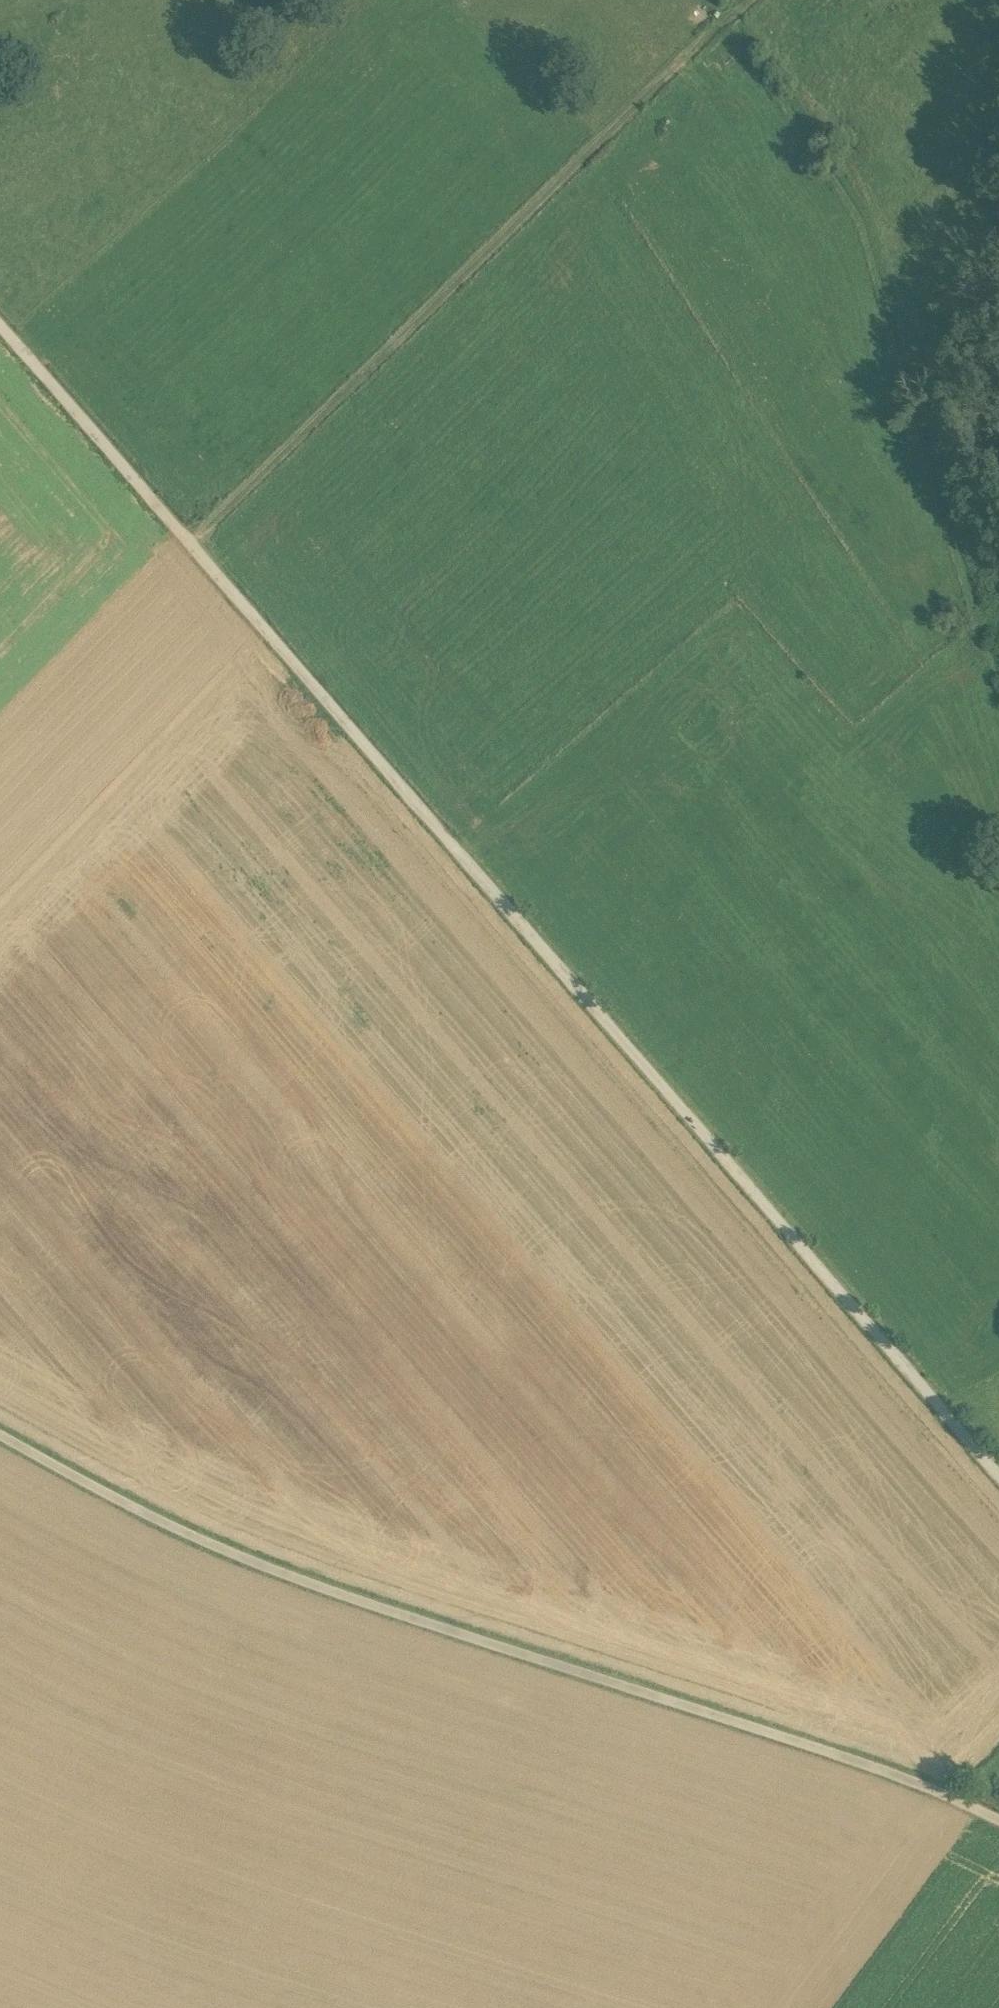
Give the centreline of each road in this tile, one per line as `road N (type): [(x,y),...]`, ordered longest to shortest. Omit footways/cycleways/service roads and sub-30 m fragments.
road 1 (track): [(998,1474),(0,317)]
road 2 (track): [(998,1820),(941,1794),(234,1570),(0,1440)]
road 3 (track): [(195,538),(731,0)]
road 4 (track): [(998,197),(973,325),(998,423)]

